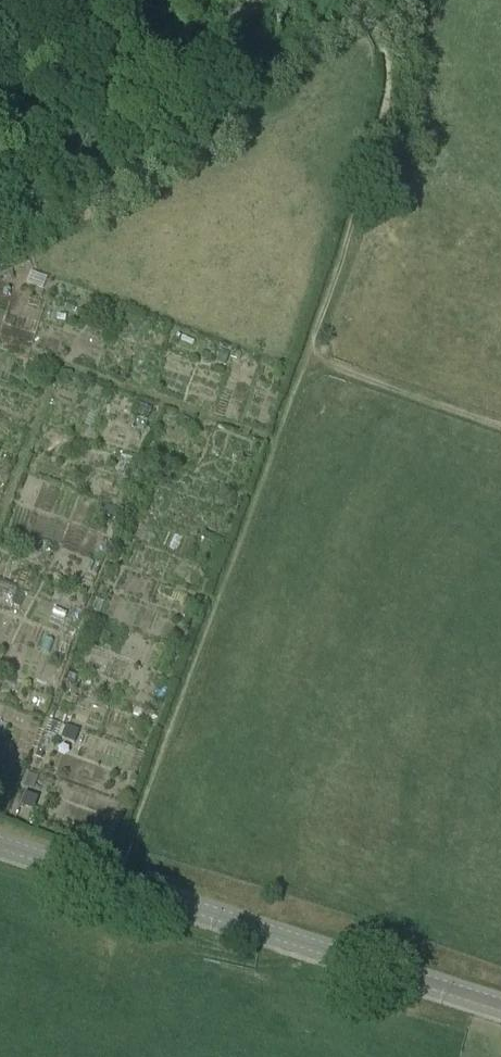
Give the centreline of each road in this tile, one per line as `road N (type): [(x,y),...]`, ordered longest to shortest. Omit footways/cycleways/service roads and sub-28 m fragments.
road 1 (track): [(500,424),(306,355),(373,145),(387,66),(368,0)]
road 2 (track): [(306,355),(113,880)]
road 3 (residential): [(500,1004),(0,842)]
road 4 (residential): [(0,185),(188,60),(253,0)]

